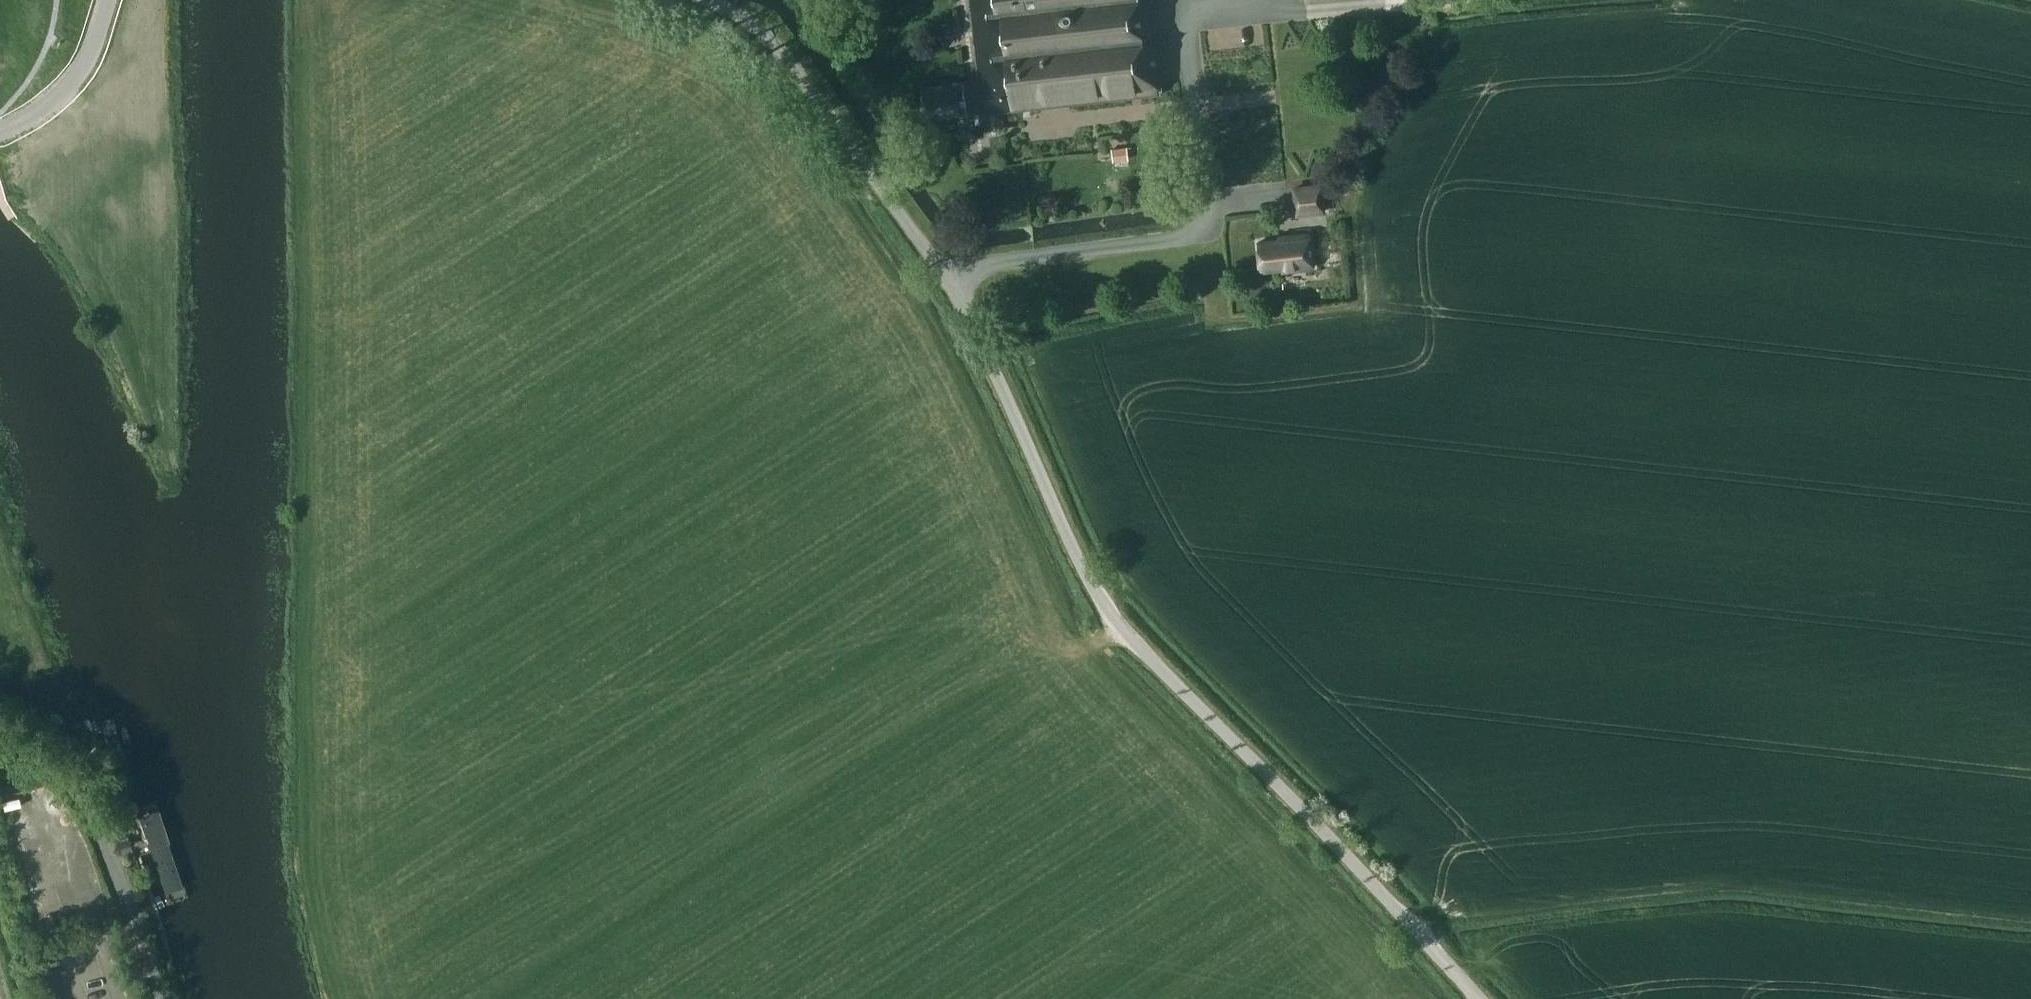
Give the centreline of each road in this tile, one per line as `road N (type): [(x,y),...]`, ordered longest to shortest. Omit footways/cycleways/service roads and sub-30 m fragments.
road 1 (unclassified): [(1481,998),(1122,616),(1078,549),(1006,386),(954,302),(780,51),(739,11),(711,0)]
road 2 (unclassified): [(161,998),(101,838),(50,771),(0,737)]
road 3 (track): [(1185,20),(1429,0)]
road 4 (unclassified): [(0,130),(67,88),(114,0)]

